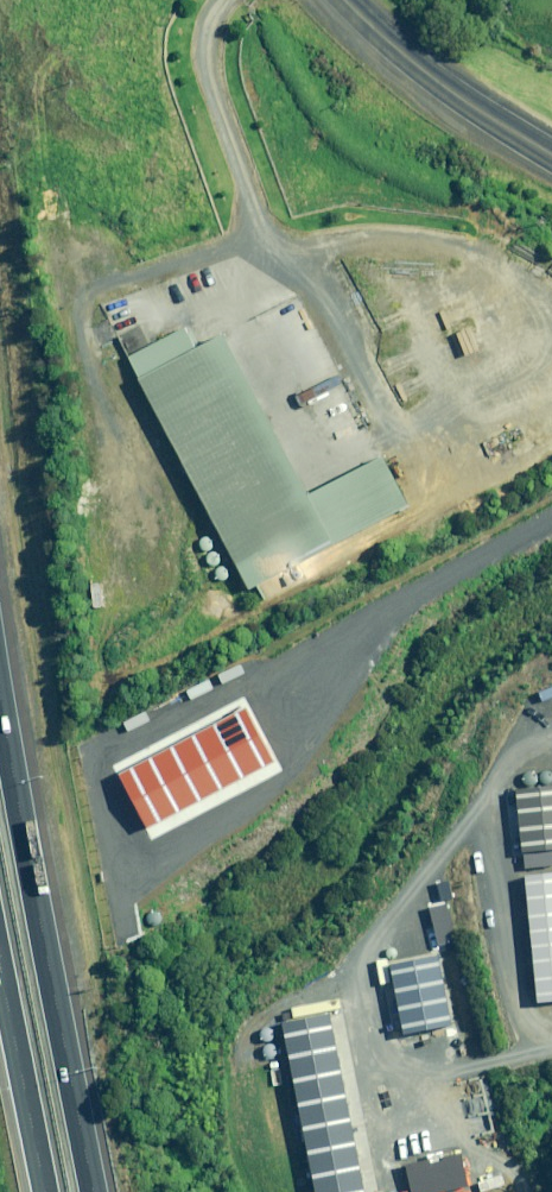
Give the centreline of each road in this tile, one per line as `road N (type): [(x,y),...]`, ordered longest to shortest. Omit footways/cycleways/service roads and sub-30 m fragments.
road 1 (motorway): [(0,702),(93,1191)]
road 2 (secondary): [(551,156),(414,67),(344,0)]
road 3 (motorway): [(45,1191),(0,956)]

